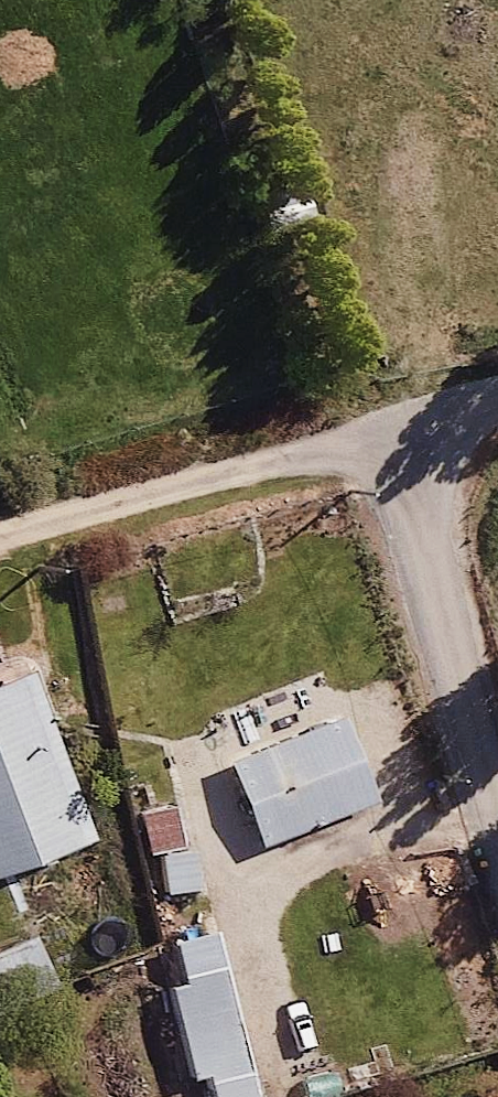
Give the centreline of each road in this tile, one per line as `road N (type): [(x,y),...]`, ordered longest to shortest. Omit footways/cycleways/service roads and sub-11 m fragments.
road 1 (residential): [(369,448),(497,821)]
road 2 (residential): [(369,448),(0,556)]
road 3 (residential): [(497,424),(369,448)]

